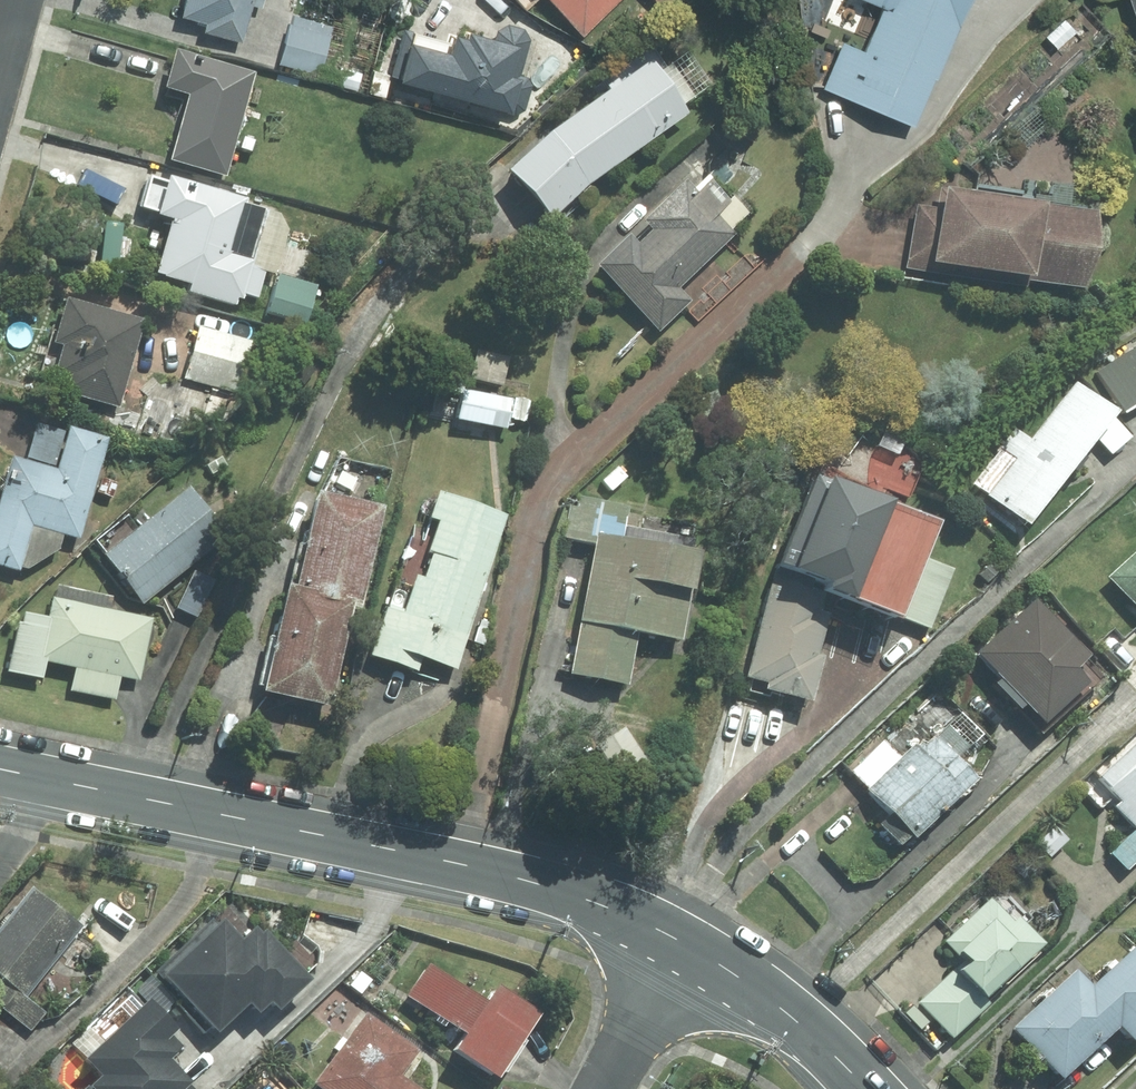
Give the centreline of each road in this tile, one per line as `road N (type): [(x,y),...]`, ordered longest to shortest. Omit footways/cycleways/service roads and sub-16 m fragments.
road 1 (secondary): [(692,947),(605,906),(506,875),(0,769)]
road 2 (secondary): [(868,1088),(798,1022),(692,947)]
road 3 (residential): [(606,1088),(692,947)]

